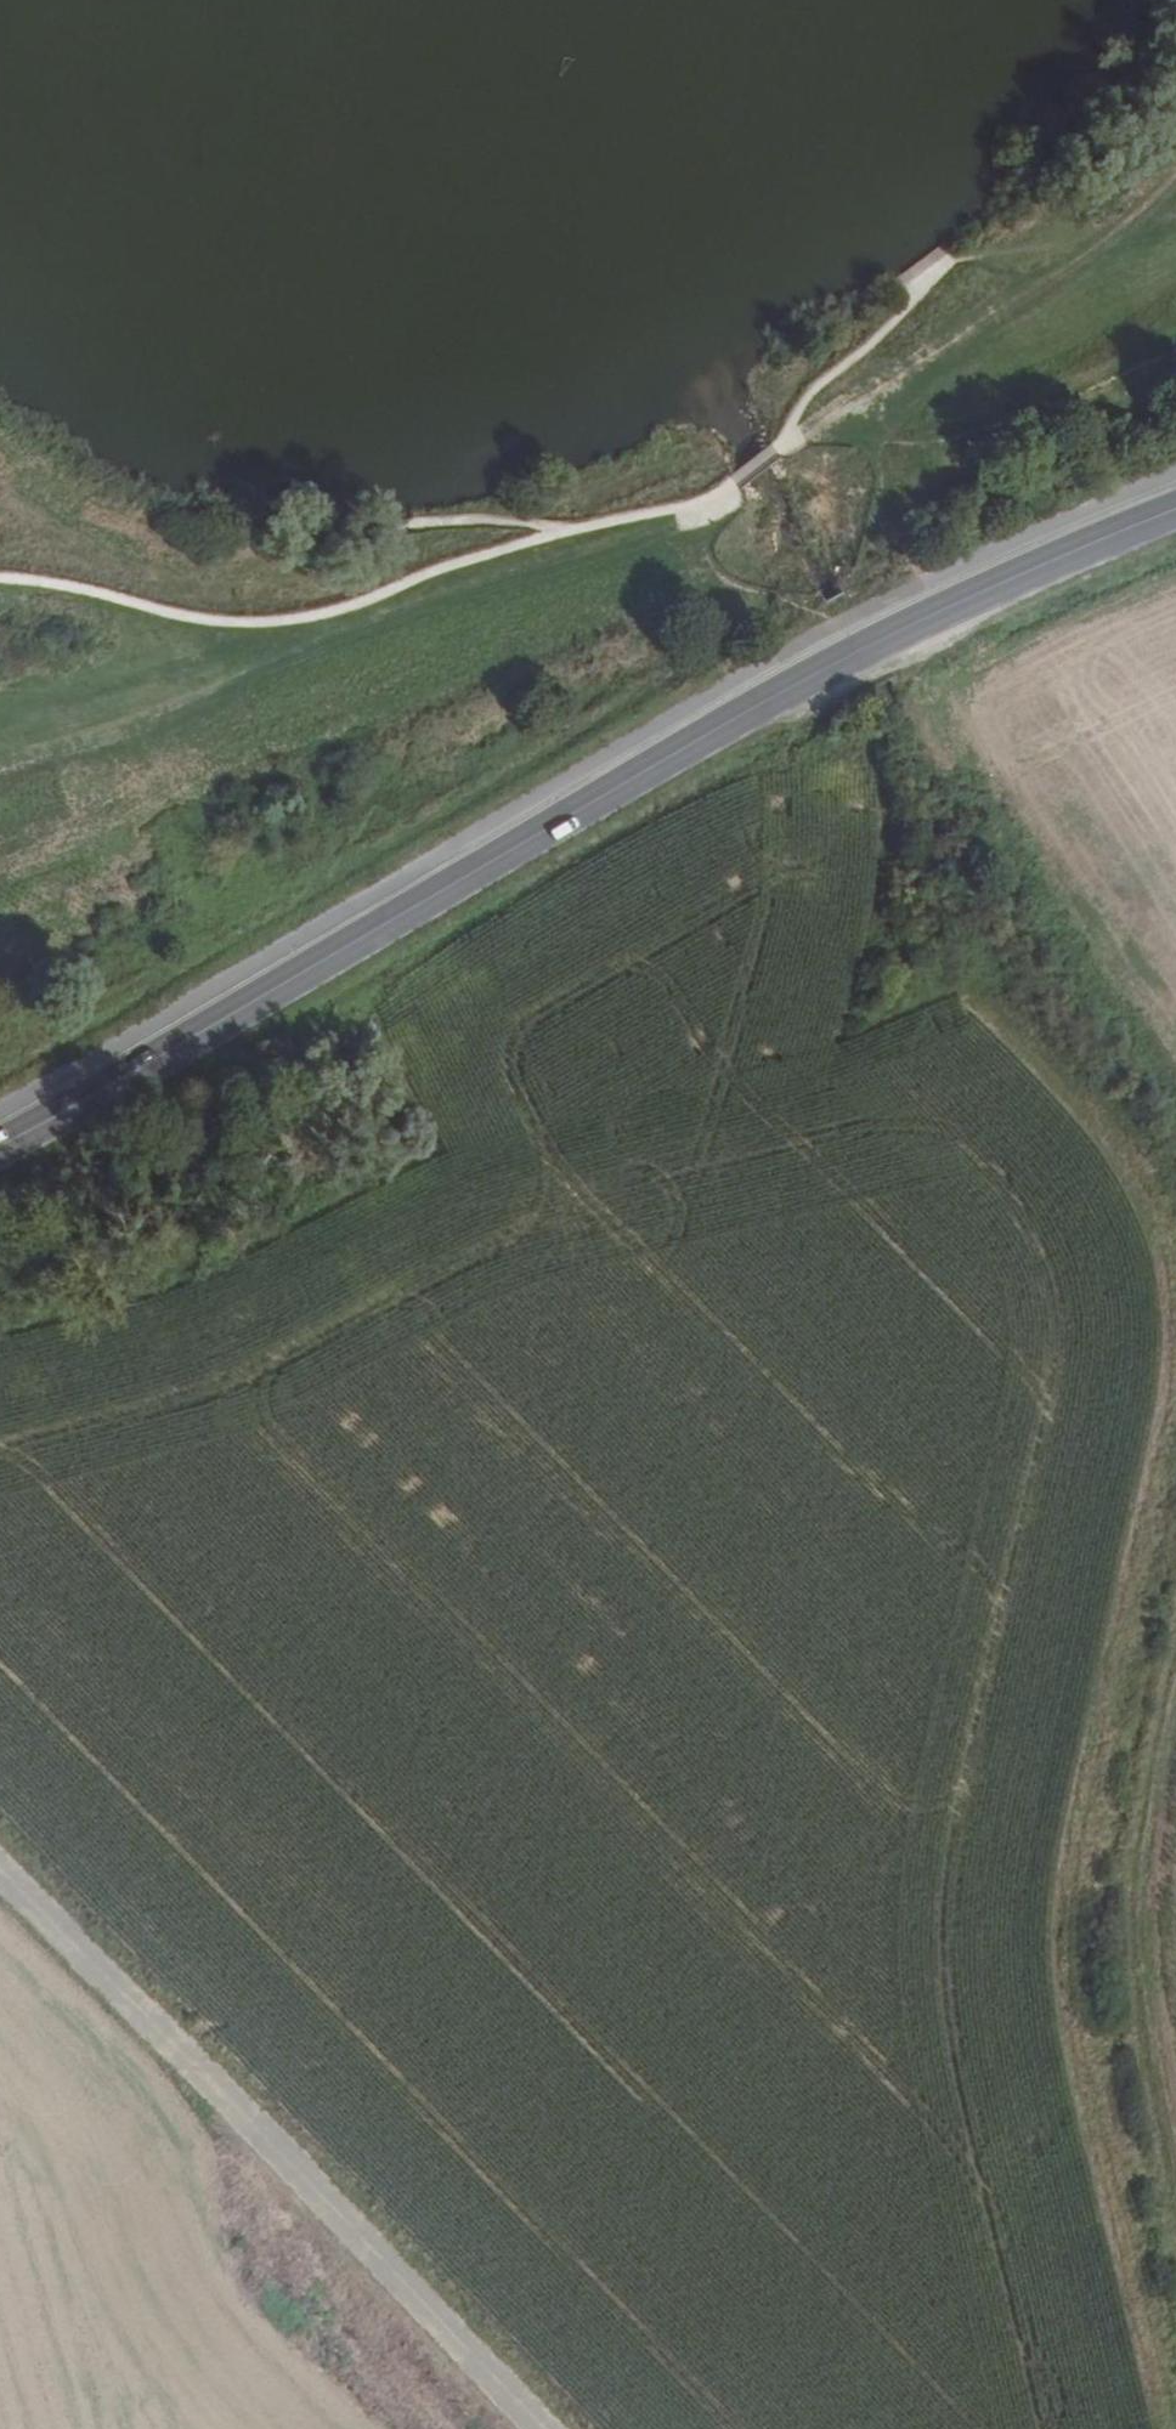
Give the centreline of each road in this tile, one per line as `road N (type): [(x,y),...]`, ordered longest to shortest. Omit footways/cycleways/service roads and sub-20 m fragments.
road 1 (primary): [(0,1145),(844,659),(1175,512)]
road 2 (track): [(0,1872),(543,2428)]

